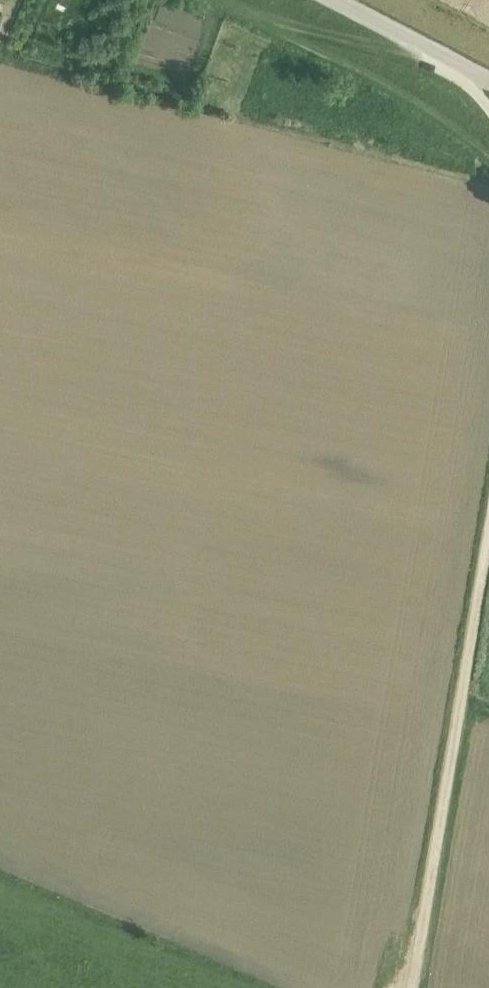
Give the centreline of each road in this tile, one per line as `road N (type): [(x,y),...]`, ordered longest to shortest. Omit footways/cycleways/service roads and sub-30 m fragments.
road 1 (unclassified): [(488,79),(340,0)]

